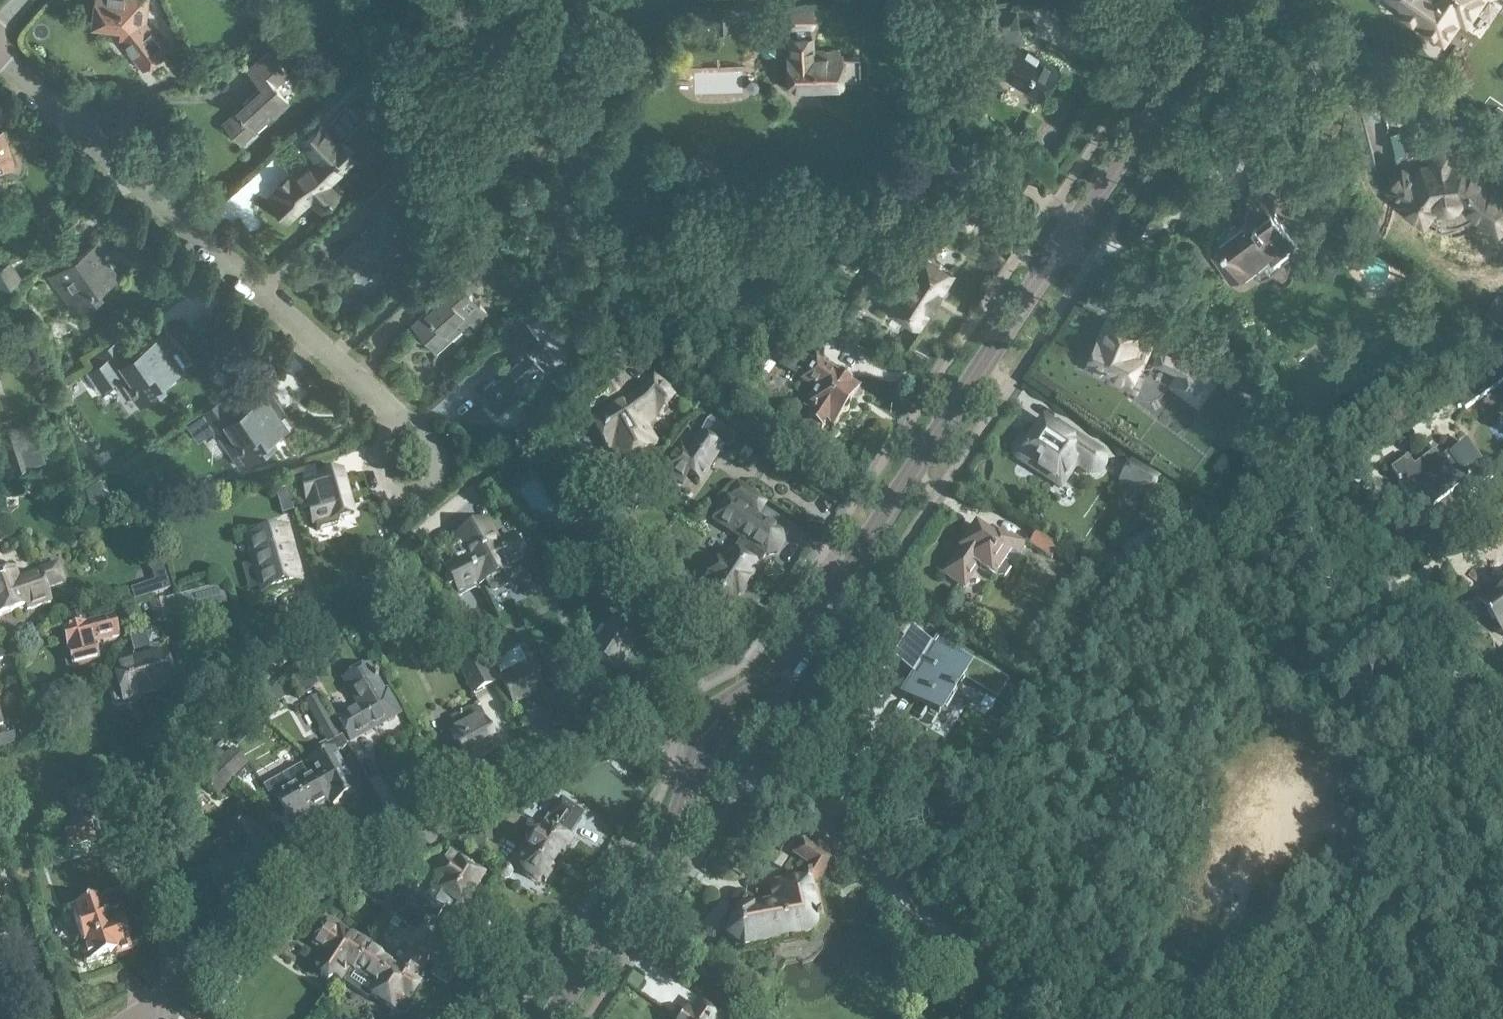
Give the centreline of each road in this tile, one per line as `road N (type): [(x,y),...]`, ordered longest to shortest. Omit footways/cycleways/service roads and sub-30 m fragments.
road 1 (track): [(156,896),(165,779),(184,748),(601,378),(627,381)]
road 2 (residential): [(1502,745),(1211,355),(1143,296),(1059,248)]
road 3 (residential): [(163,995),(220,947),(445,831),(670,753),(693,756)]
road 4 (residential): [(419,429),(0,66)]
road 5 (secondary): [(796,650),(1059,248)]
road 6 (secondary): [(551,1018),(669,839),(693,756)]
road 7 (secondary): [(1059,248),(1224,0)]
road 8 (track): [(925,907),(751,785),(693,756)]
road 9 (residential): [(51,1018),(0,832)]
road 10 (track): [(1044,1018),(925,907)]
road 11 (secondary): [(796,650),(706,707),(693,756)]
road 12 (secondary): [(693,756),(725,727),(782,698),(796,650)]
road 13 (residential): [(386,498),(411,505),(435,495),(447,472),(442,446),(419,429)]

